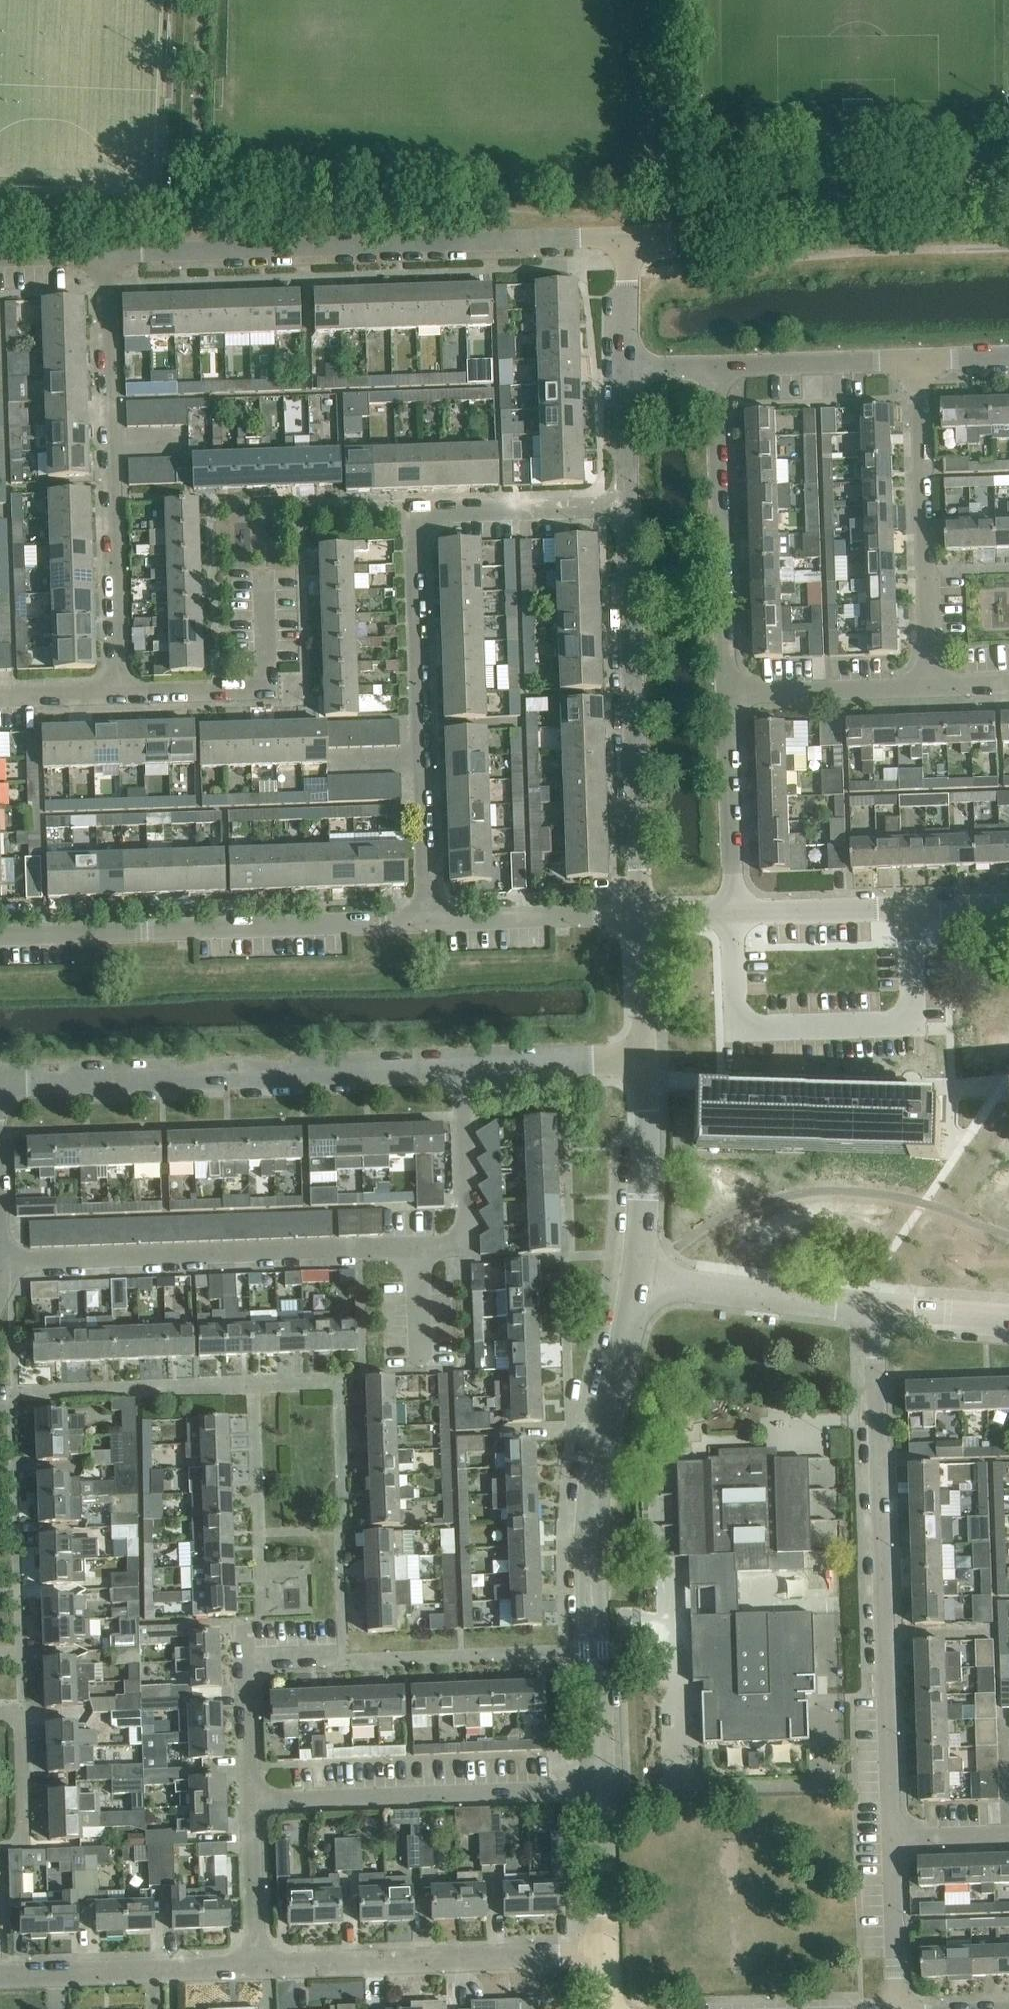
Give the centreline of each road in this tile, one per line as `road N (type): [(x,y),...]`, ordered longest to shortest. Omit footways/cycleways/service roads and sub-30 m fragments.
road 1 (residential): [(0,1081),(645,1059)]
road 2 (residential): [(428,922),(414,543),(420,521),(436,512),(627,506)]
road 3 (residential): [(892,1840),(875,1308)]
road 4 (residential): [(105,254),(627,236)]
road 5 (residential): [(597,1789),(593,1502),(638,1278)]
road 6 (residential): [(119,694),(105,254)]
road 7 (residential): [(428,922),(0,935)]
road 8 (residential): [(641,914),(627,506)]
road 9 (residential): [(910,905),(913,996),(892,1026),(749,1028),(739,1017),(735,911)]
road 10 (residential): [(627,236),(894,196),(1008,194)]
road 11 (residential): [(257,1966),(604,1954)]
road 12 (residential): [(250,1801),(597,1789)]
road 13 (residential): [(728,691),(716,365)]
road 14 (residential): [(929,683),(919,359)]
road 15 (residential): [(119,694),(258,685),(266,671),(263,568)]
road 16 (residential): [(0,1975),(257,1966)]
road 17 (residential): [(875,1308),(638,1278)]
road 18 (residential): [(250,1801),(252,1669),(269,1659),(343,1657)]
road 19 (residential): [(735,911),(728,691)]
road 20 (residential): [(638,1278),(645,1059)]
road 21 (residential): [(428,922),(641,914)]
road 22 (residential): [(716,365),(919,359)]
road 23 (residential): [(728,691),(929,683)]
road 24 (residential): [(735,911),(910,905)]
road 25 (residential): [(898,2008),(892,1840)]
road 26 (residential): [(257,1966),(250,1801)]
road 27 (residential): [(604,1954),(597,1789)]
road 28 (residential): [(645,1059),(641,914)]
road 29 (residential): [(20,1841),(21,1727),(0,1715)]
road 30 (residential): [(627,506),(626,369)]
road 31 (residential): [(1008,1320),(875,1308)]
road 32 (residential): [(626,369),(627,236)]

